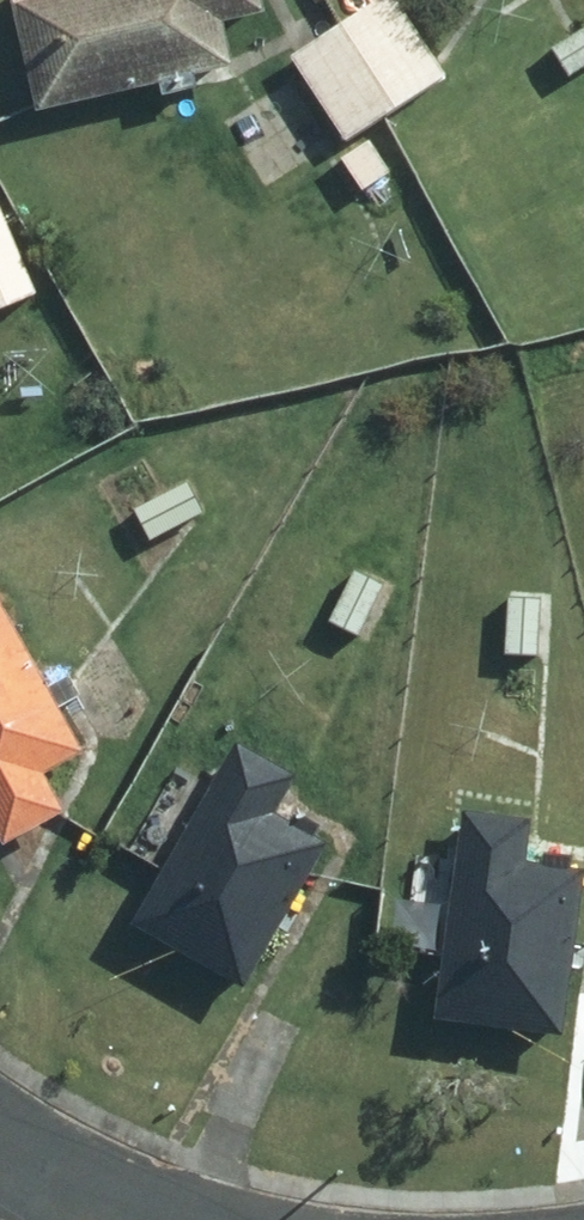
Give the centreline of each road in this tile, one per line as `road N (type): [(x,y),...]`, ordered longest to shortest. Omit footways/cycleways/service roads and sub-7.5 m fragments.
road 1 (residential): [(133,1219),(0,1154)]

